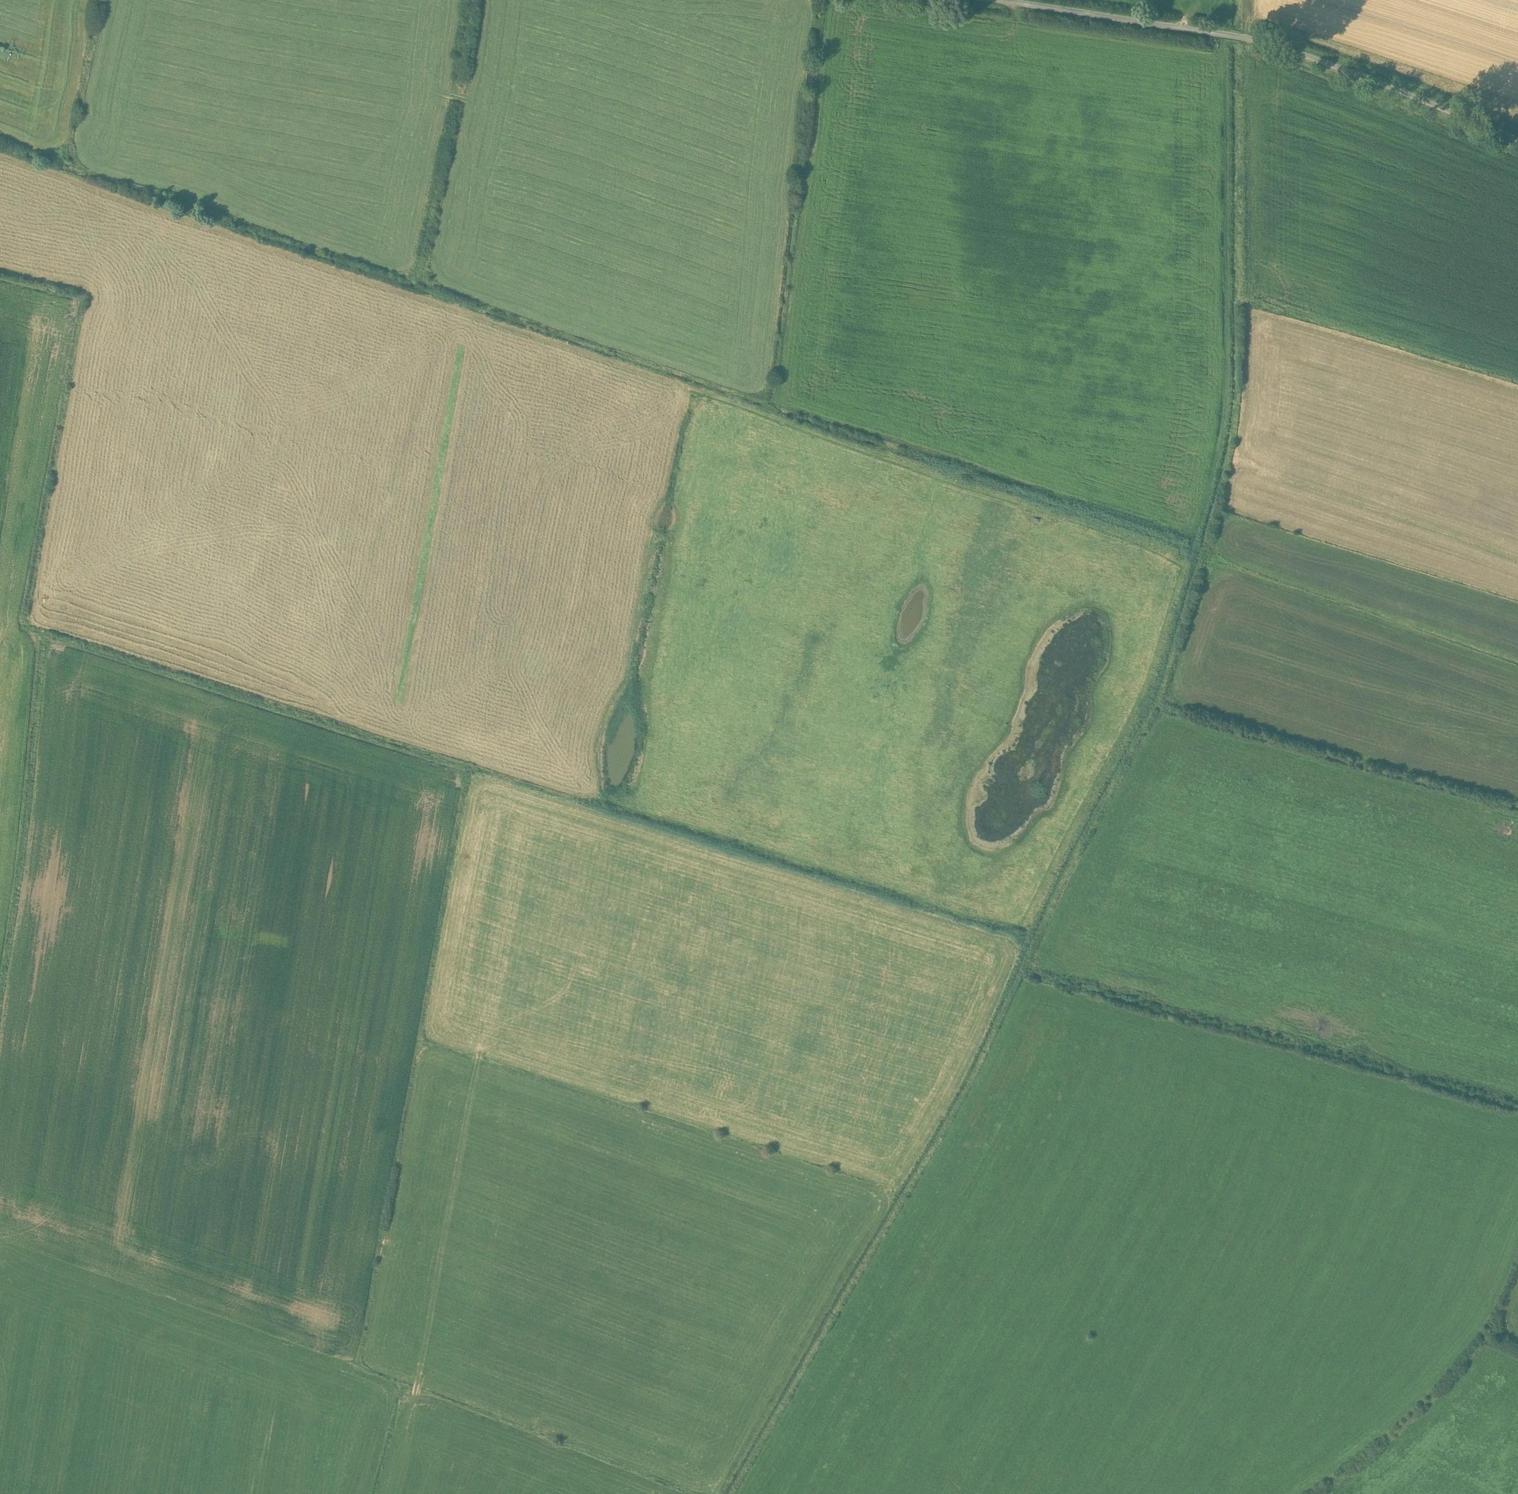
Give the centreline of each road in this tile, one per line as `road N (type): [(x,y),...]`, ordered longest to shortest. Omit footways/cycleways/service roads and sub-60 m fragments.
road 1 (unclassified): [(999,0),(1264,41),(1517,138)]

